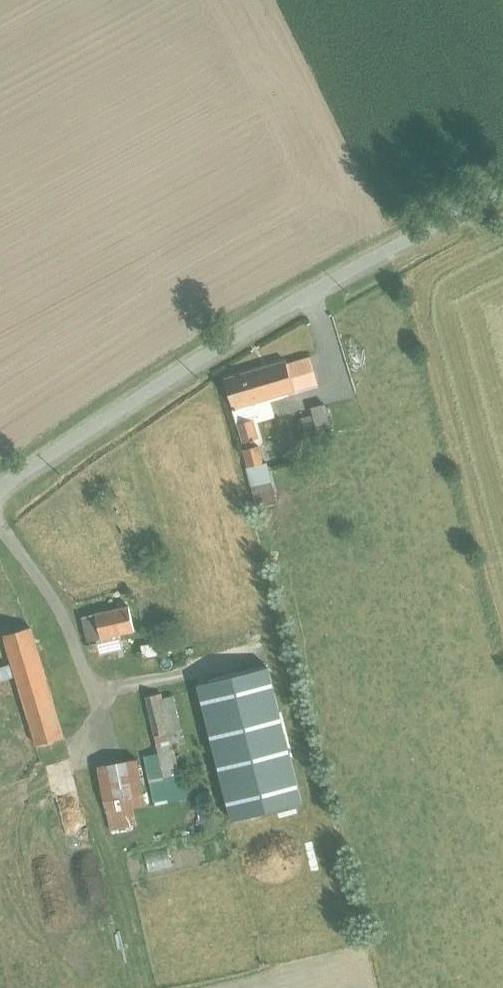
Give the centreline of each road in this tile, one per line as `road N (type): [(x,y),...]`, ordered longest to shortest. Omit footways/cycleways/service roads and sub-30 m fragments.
road 1 (unclassified): [(502,190),(252,325),(0,487)]

